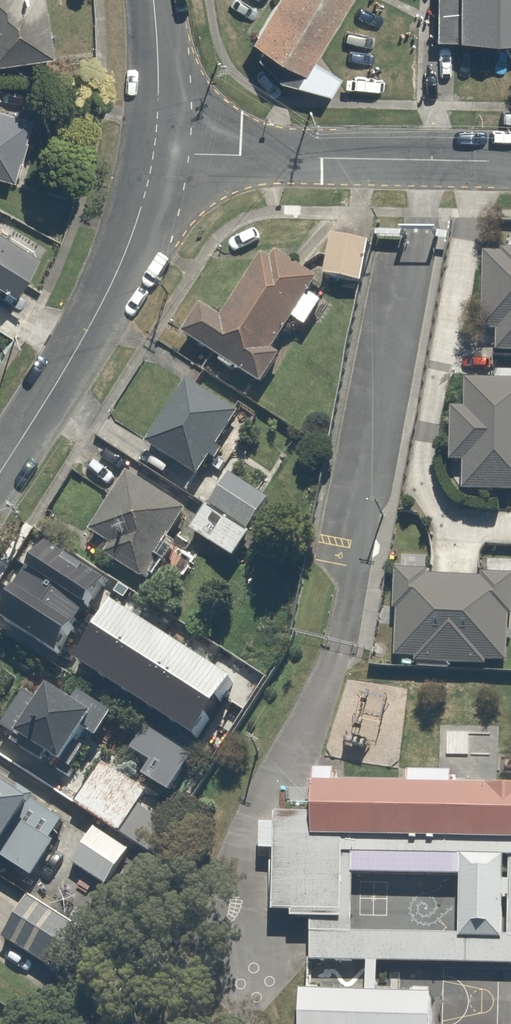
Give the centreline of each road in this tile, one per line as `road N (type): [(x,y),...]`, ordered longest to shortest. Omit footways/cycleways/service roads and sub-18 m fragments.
road 1 (residential): [(510,530),(455,519),(424,475),(480,158)]
road 2 (residential): [(0,477),(120,265),(153,154)]
road 3 (residential): [(153,154),(480,158)]
road 4 (residential): [(153,154),(153,0)]

